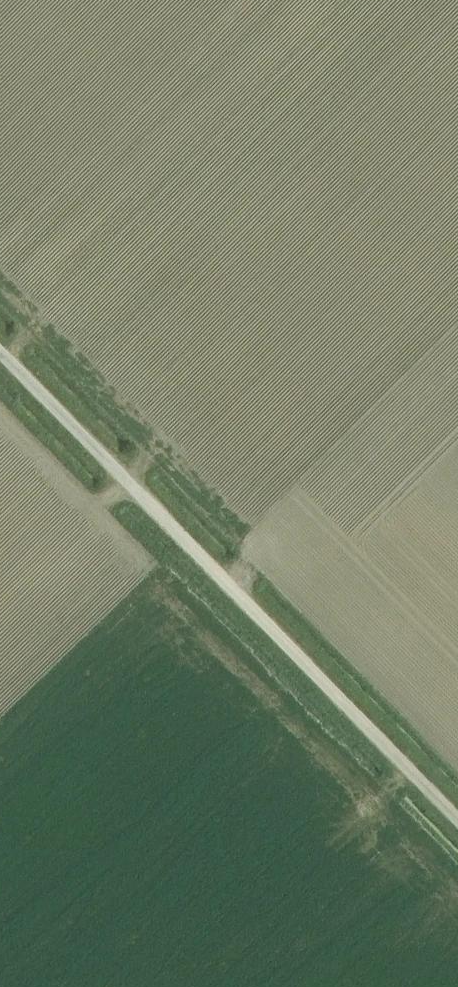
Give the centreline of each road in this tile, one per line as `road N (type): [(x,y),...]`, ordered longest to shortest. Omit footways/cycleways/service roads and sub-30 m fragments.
road 1 (unclassified): [(457,820),(0,353)]

